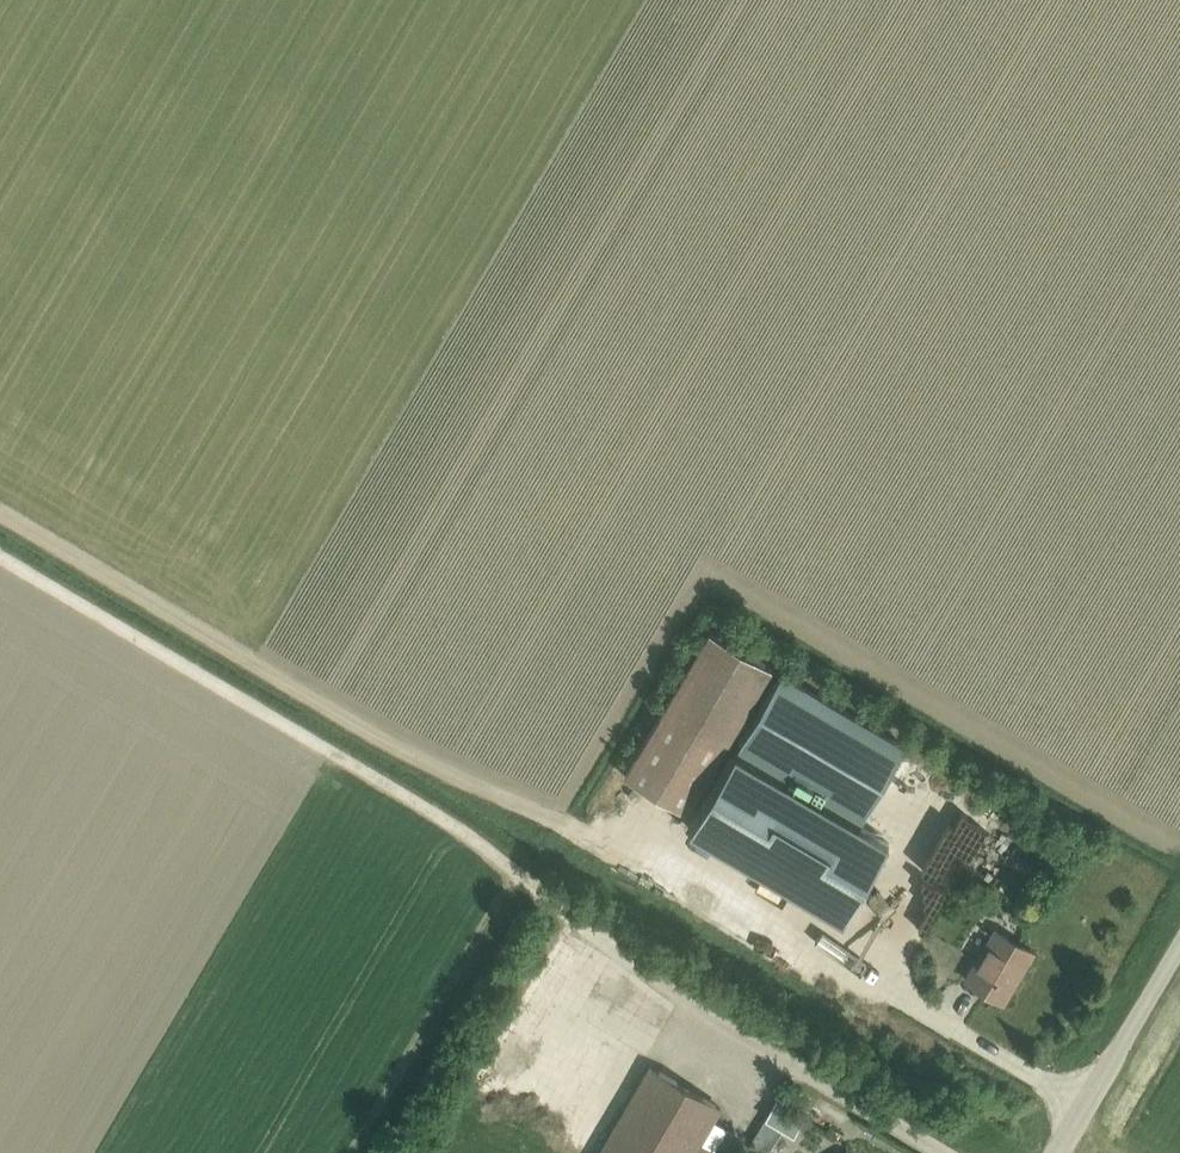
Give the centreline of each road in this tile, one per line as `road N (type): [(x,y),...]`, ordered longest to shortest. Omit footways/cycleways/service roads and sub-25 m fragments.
road 1 (unclassified): [(1059,1152),(1179,948)]

